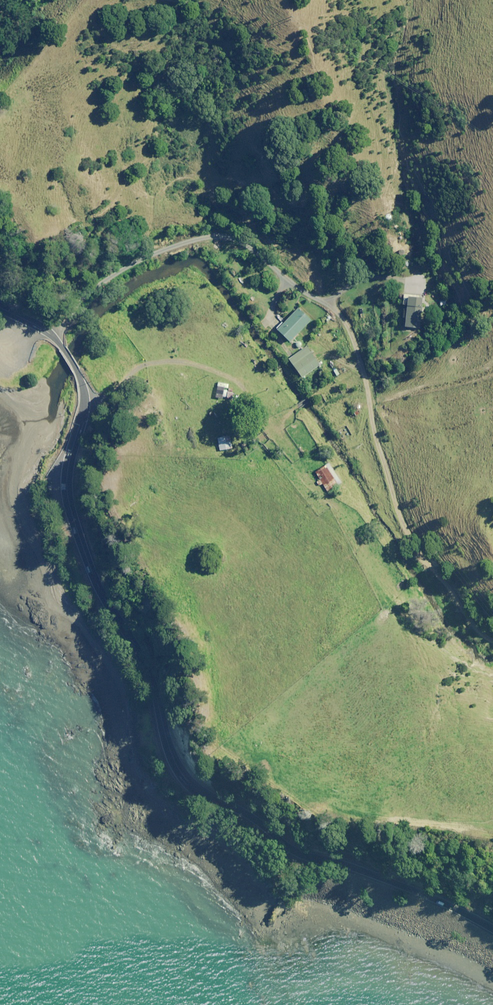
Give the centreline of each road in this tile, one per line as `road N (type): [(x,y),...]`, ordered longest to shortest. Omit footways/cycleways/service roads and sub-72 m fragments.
road 1 (primary): [(492,926),(388,877),(299,850),(179,769),(135,641),(99,586),(69,506),(67,477),(88,382),(58,333)]
road 2 (unclassified): [(492,643),(467,618),(400,514),(350,327),(250,246),(210,239),(162,253),(108,282),(58,333)]

